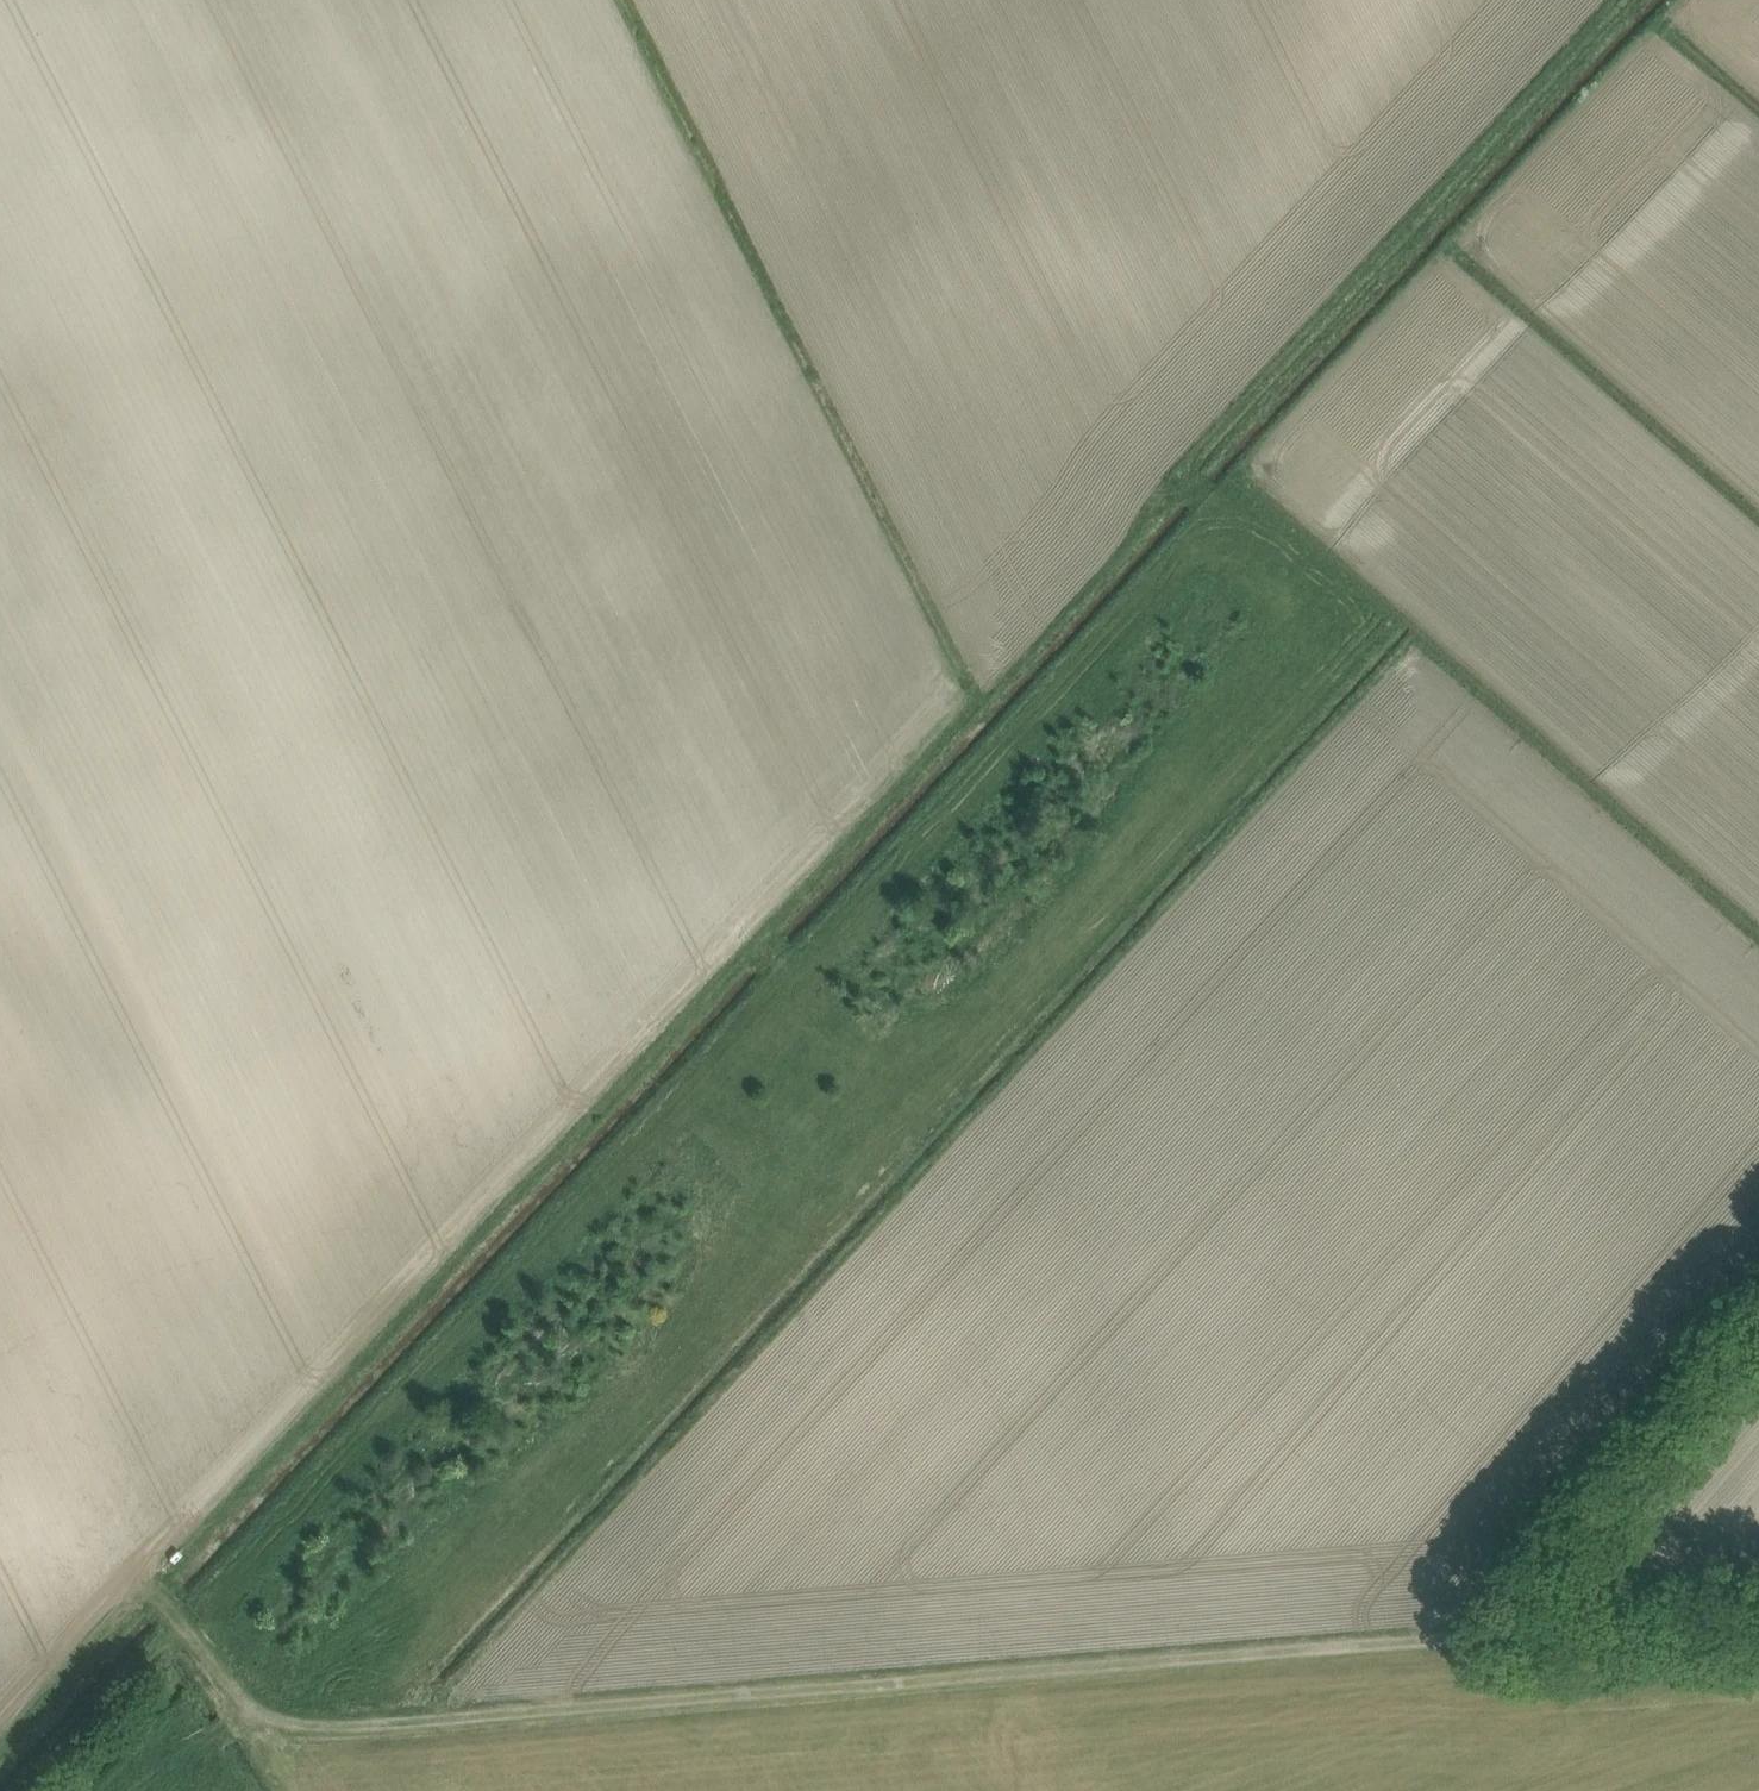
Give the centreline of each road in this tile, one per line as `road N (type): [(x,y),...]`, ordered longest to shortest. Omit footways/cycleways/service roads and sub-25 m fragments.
road 1 (track): [(1498,1631),(424,1714),(279,1717),(247,1700),(155,1591)]
road 2 (track): [(1498,1631),(1758,1328)]
road 3 (track): [(1758,1614),(1498,1631)]

